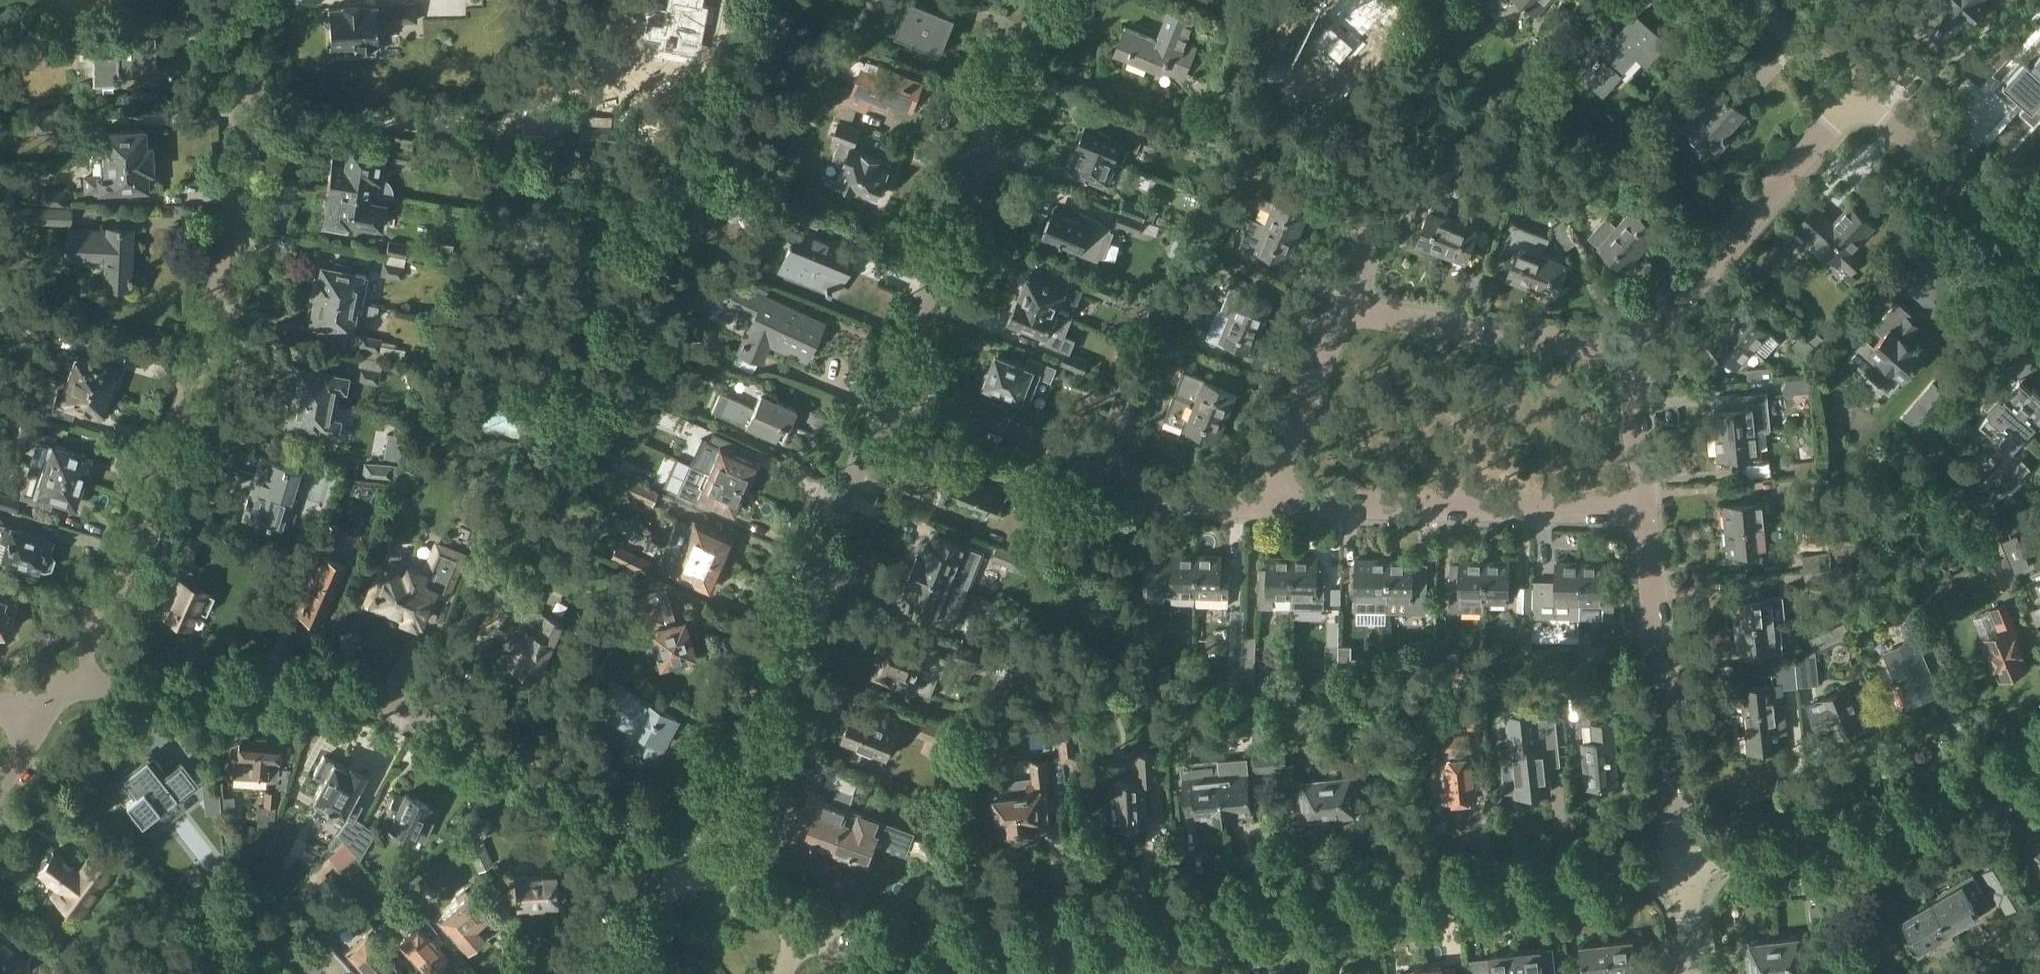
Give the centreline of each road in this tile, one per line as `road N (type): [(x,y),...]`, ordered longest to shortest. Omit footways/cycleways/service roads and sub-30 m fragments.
road 1 (residential): [(798,923),(865,945),(1683,863)]
road 2 (residential): [(62,697),(212,345),(231,243),(233,0)]
road 3 (residential): [(62,697),(108,685),(240,679),(407,706),(483,741),(686,864)]
road 4 (residential): [(686,864),(711,826),(893,380)]
road 5 (residential): [(893,380),(1045,0)]
road 6 (residential): [(1263,505),(1160,489),(893,380)]
road 7 (residential): [(1645,506),(1263,505)]
road 8 (residential): [(1683,863),(1836,836),(2039,750)]
road 9 (residential): [(1683,863),(1645,506)]
road 10 (residential): [(1631,352),(1853,91)]
road 11 (residential): [(1631,352),(1346,304)]
road 12 (residential): [(2039,259),(1853,91)]
road 13 (residential): [(1263,505),(1346,304)]
road 14 (residential): [(545,973),(670,887),(686,864)]
road 15 (residential): [(1645,506),(1631,352)]
road 16 (residential): [(1853,91),(1750,0)]
road 17 (residential): [(686,864),(798,923)]

